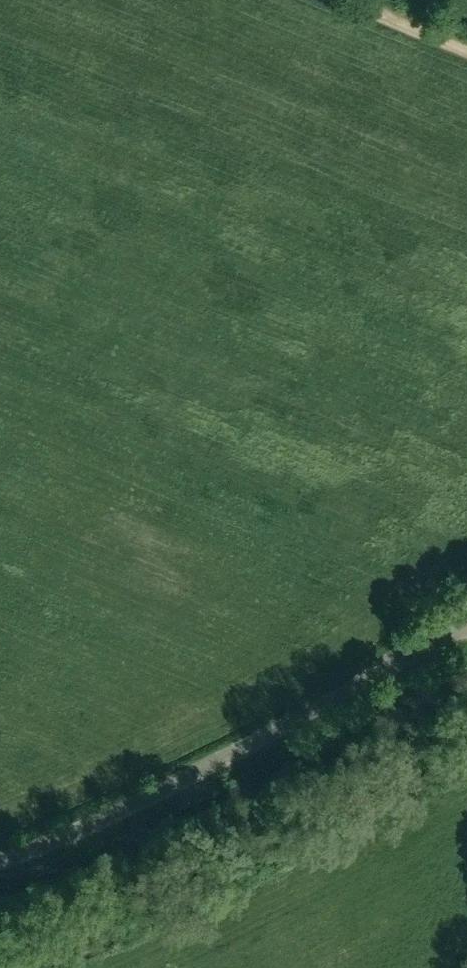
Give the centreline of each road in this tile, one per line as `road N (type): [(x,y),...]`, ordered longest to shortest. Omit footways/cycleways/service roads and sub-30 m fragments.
road 1 (unclassified): [(466,619),(113,816),(0,861)]
road 2 (track): [(351,0),(466,49)]

